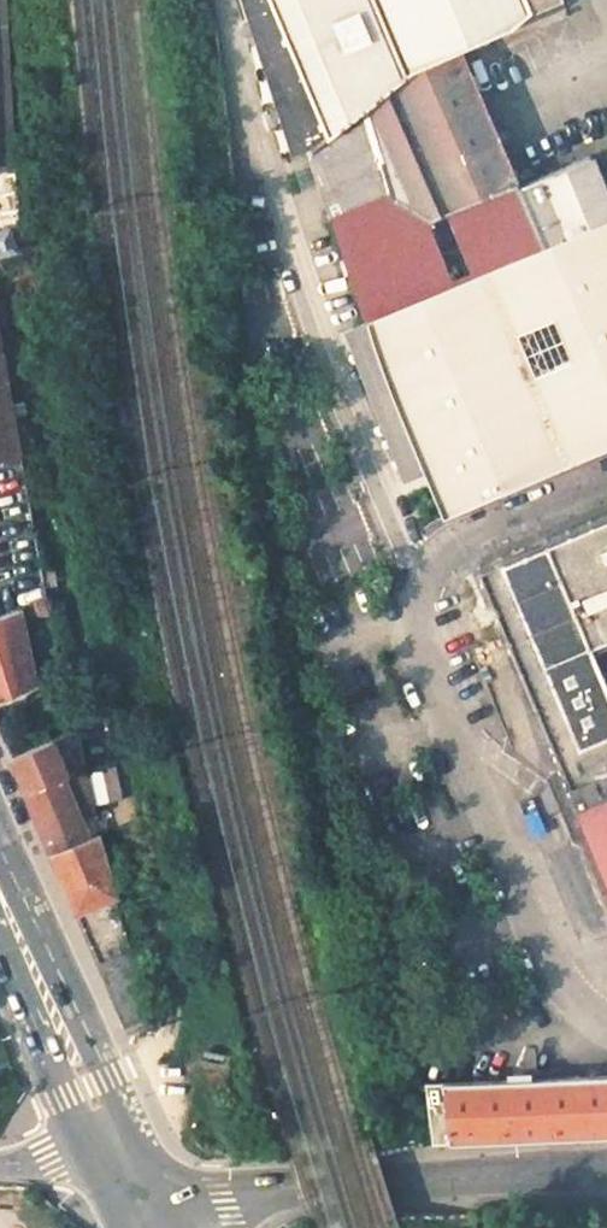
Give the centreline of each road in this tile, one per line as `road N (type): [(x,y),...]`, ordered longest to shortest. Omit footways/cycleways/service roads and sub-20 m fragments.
road 1 (unclassified): [(421,586),(308,279),(228,0)]
road 2 (tertiary): [(606,1173),(229,1203),(128,1179)]
road 3 (secondary): [(0,888),(128,1179)]
road 4 (residential): [(128,1179),(50,1160),(0,1165)]

